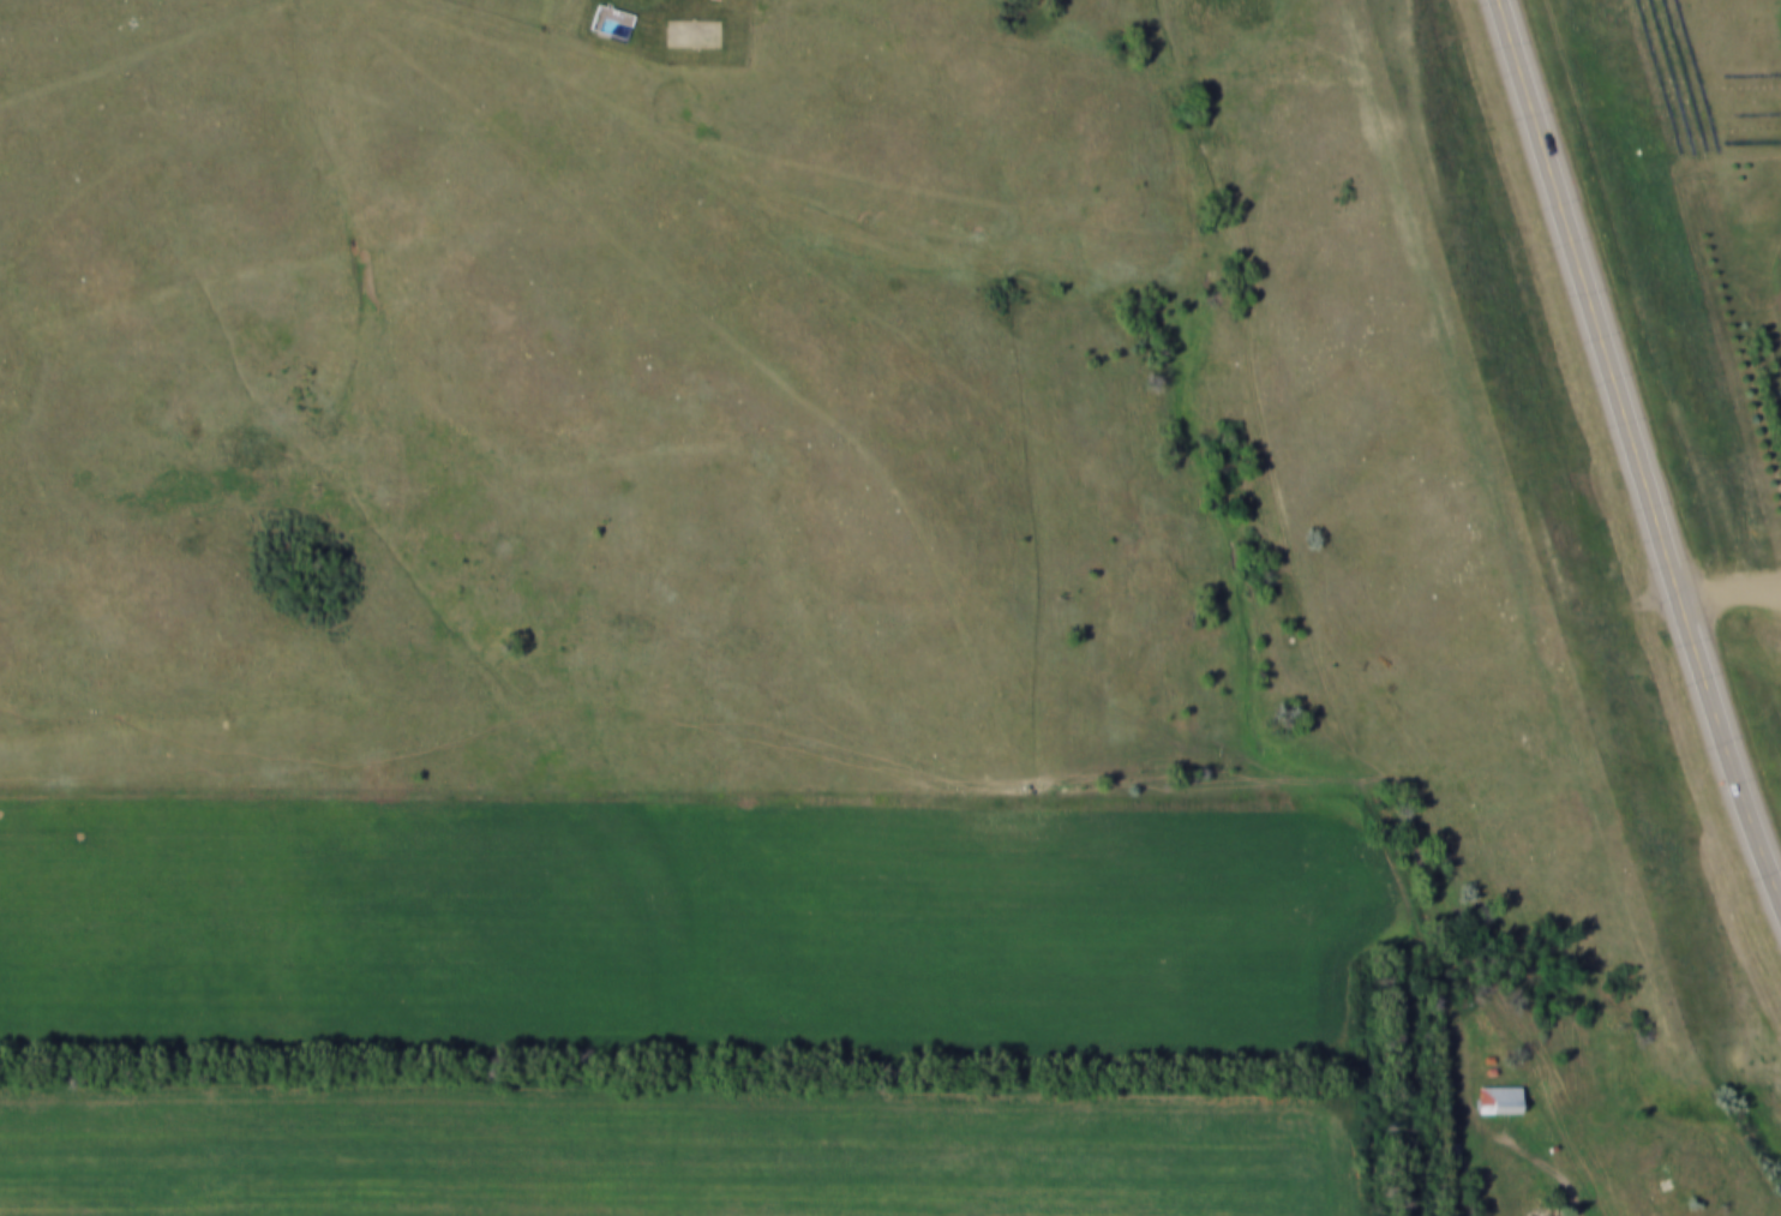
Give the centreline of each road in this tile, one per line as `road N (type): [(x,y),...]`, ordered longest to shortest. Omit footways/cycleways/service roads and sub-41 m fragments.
road 1 (primary): [(1501,0),(1746,809),(1780,894)]

